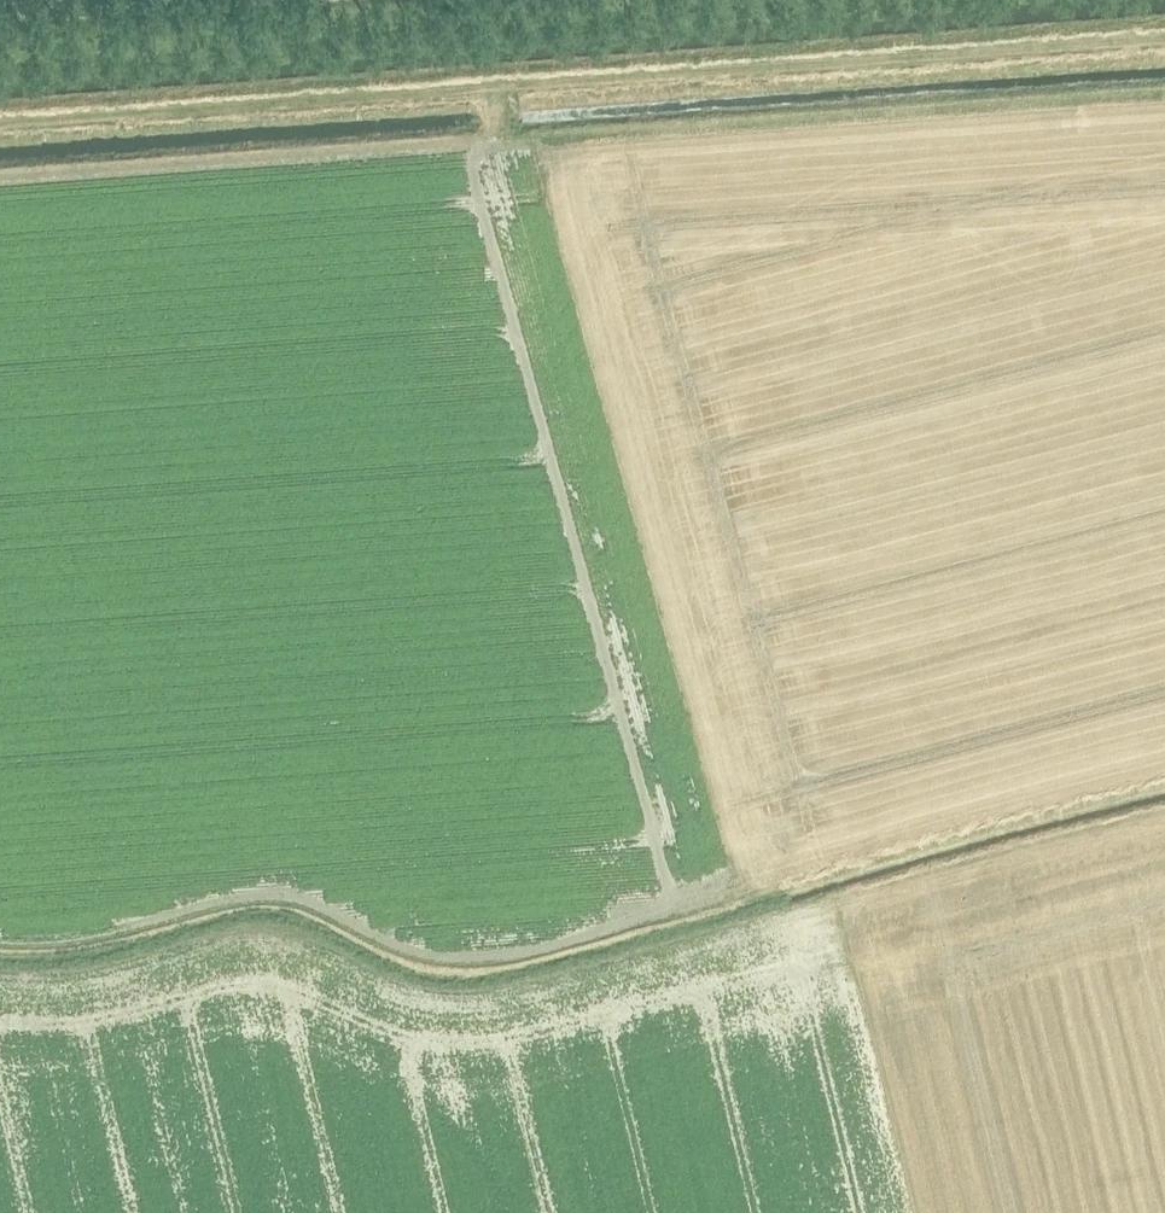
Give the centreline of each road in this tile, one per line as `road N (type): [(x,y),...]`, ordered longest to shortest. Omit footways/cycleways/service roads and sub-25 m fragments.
road 1 (track): [(0,136),(1164,34)]
road 2 (unclassified): [(183,0),(0,13)]

